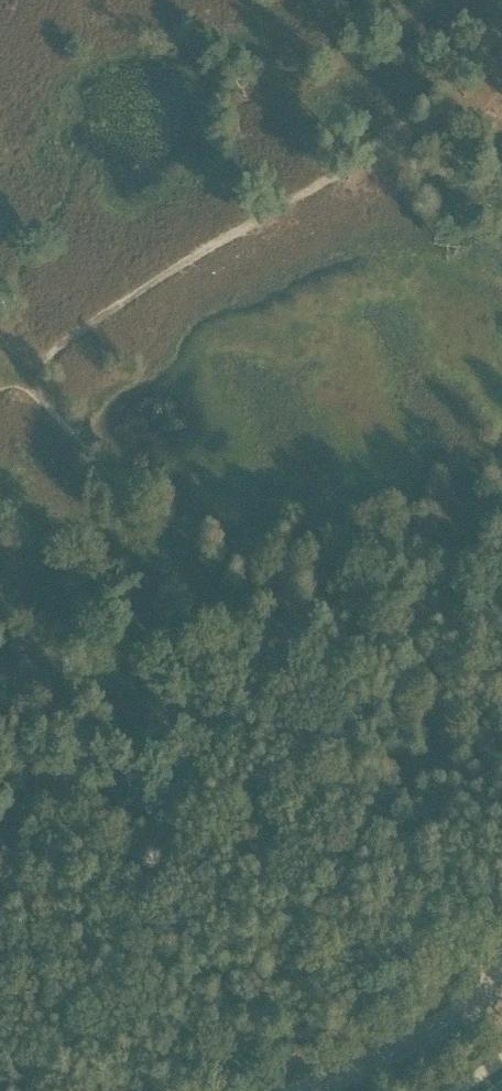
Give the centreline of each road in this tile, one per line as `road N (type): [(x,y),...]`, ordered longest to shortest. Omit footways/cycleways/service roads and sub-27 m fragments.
road 1 (unclassified): [(318,1090),(463,1022),(501,993)]

